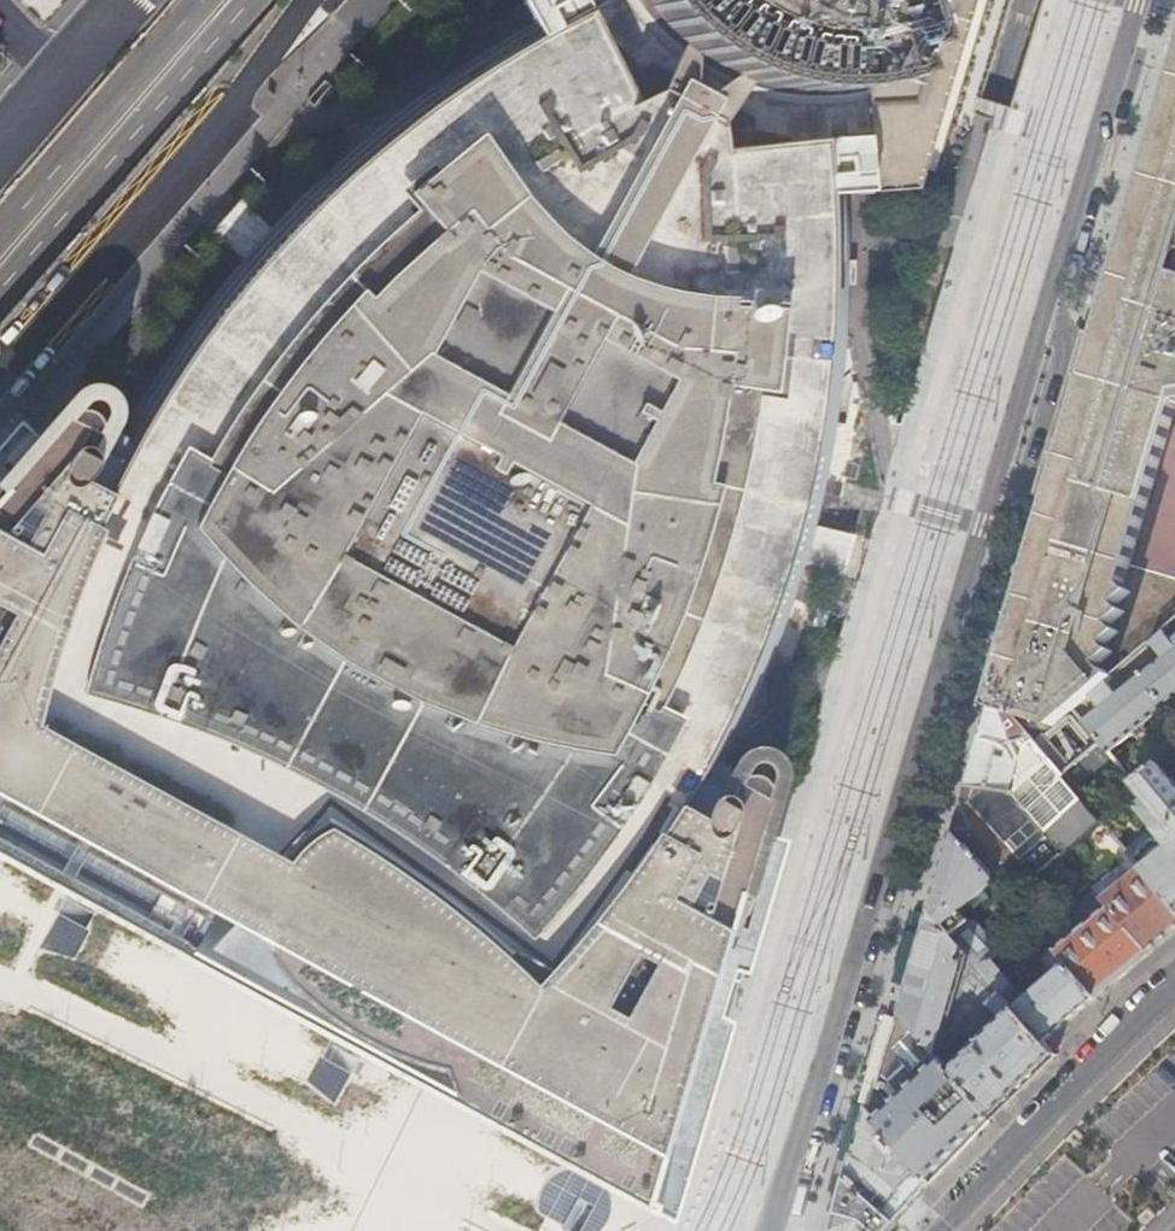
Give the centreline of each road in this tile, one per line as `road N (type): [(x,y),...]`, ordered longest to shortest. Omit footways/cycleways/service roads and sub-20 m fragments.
road 1 (unclassified): [(770,1230),(1137,0)]
road 2 (tertiary): [(0,378),(311,0)]
road 3 (primary): [(0,292),(252,0)]
road 4 (unclassified): [(1174,989),(941,1230)]
road 5 (primary): [(203,0),(0,236)]
road 6 (tertiary): [(122,0),(0,141)]

